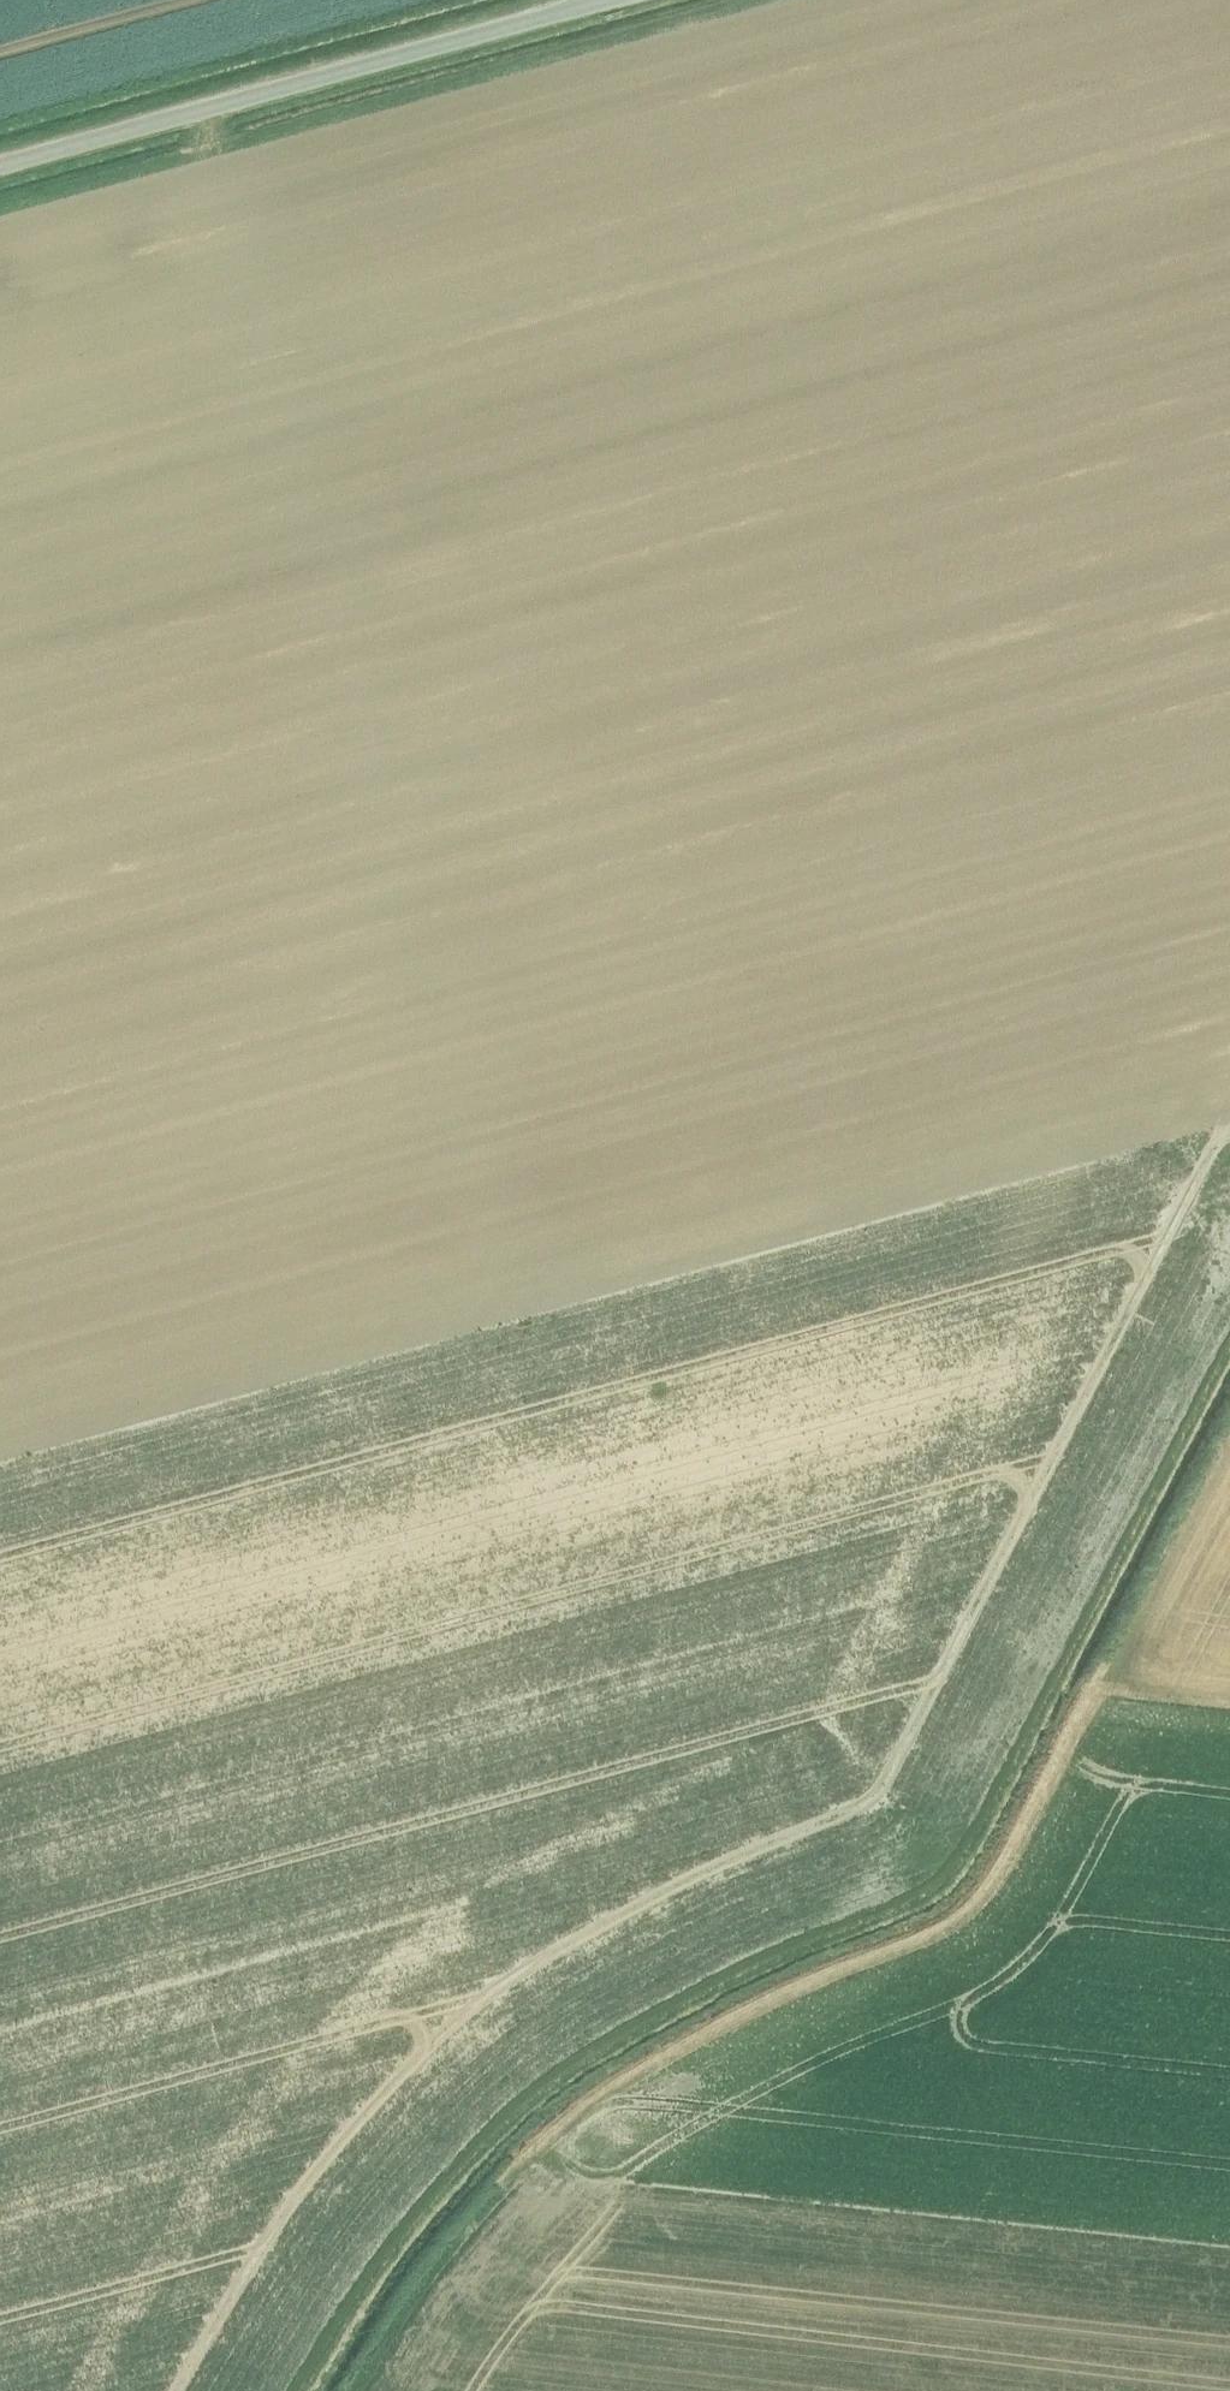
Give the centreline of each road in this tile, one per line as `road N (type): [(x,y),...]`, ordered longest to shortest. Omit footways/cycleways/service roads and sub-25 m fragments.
road 1 (tertiary): [(0,164),(594,0)]

